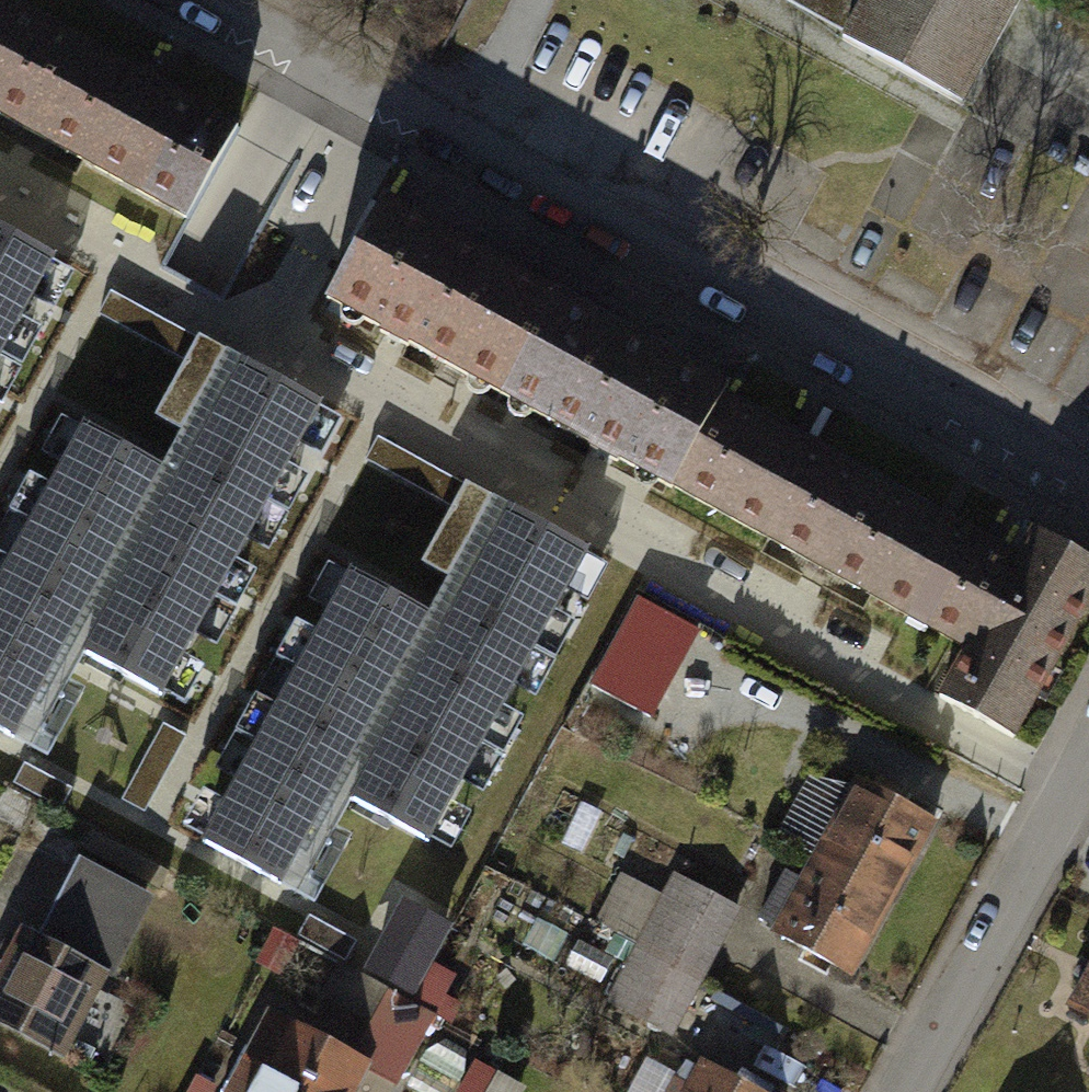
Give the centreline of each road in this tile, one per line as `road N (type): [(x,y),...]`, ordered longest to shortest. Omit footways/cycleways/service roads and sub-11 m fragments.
road 1 (residential): [(183,0),(1088,498)]
road 2 (residential): [(873,1091),(1088,708)]

